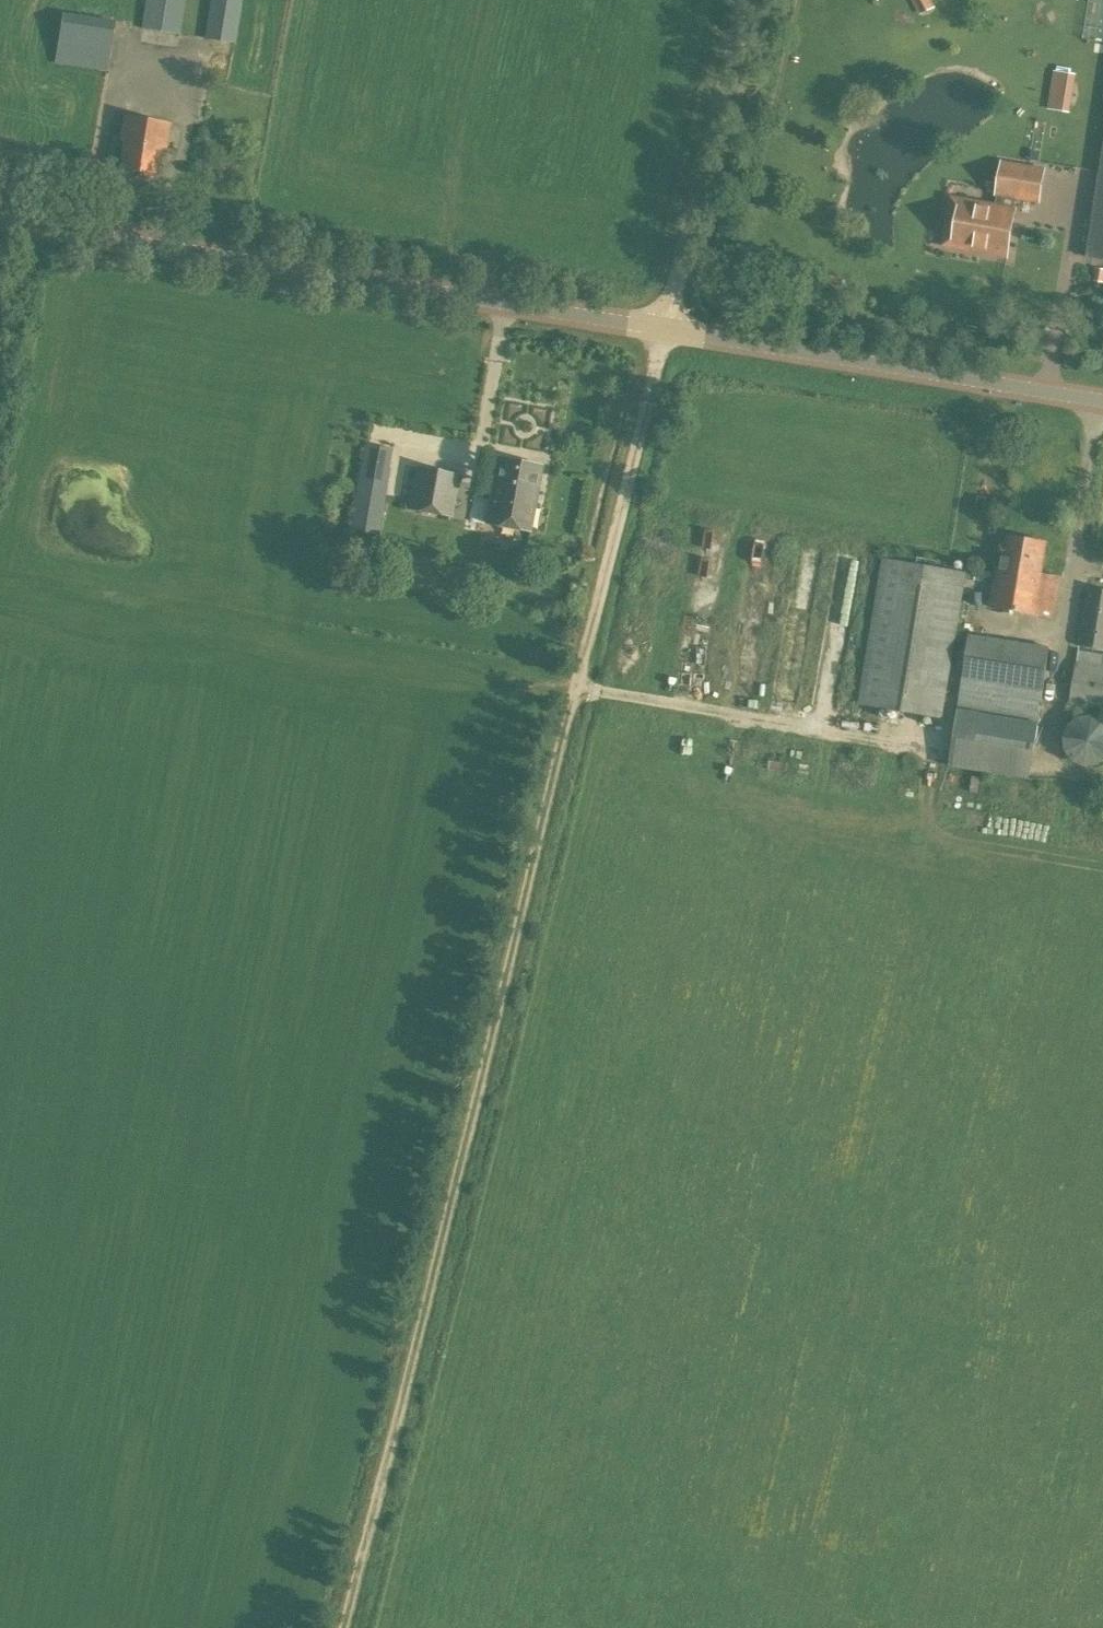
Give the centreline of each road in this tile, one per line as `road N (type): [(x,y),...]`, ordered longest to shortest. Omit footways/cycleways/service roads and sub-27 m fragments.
road 1 (track): [(665,331),(345,1627)]
road 2 (secondary): [(0,220),(665,331)]
road 3 (secondary): [(665,331),(1102,401)]
road 4 (unclassified): [(665,331),(746,0)]

